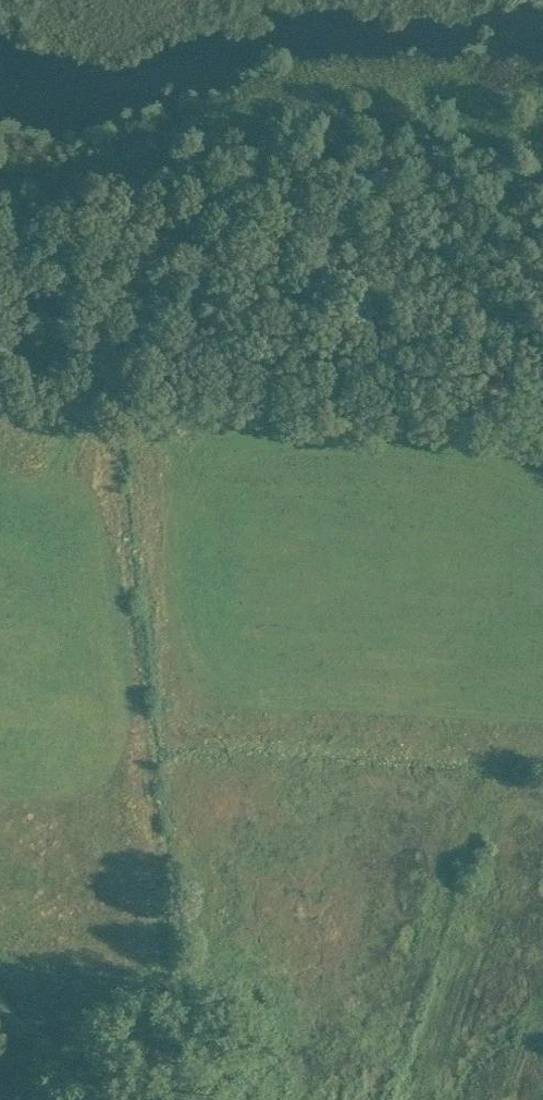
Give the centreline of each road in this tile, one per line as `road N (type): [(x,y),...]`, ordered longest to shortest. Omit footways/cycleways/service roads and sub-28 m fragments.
road 1 (track): [(437,413),(0,401)]

